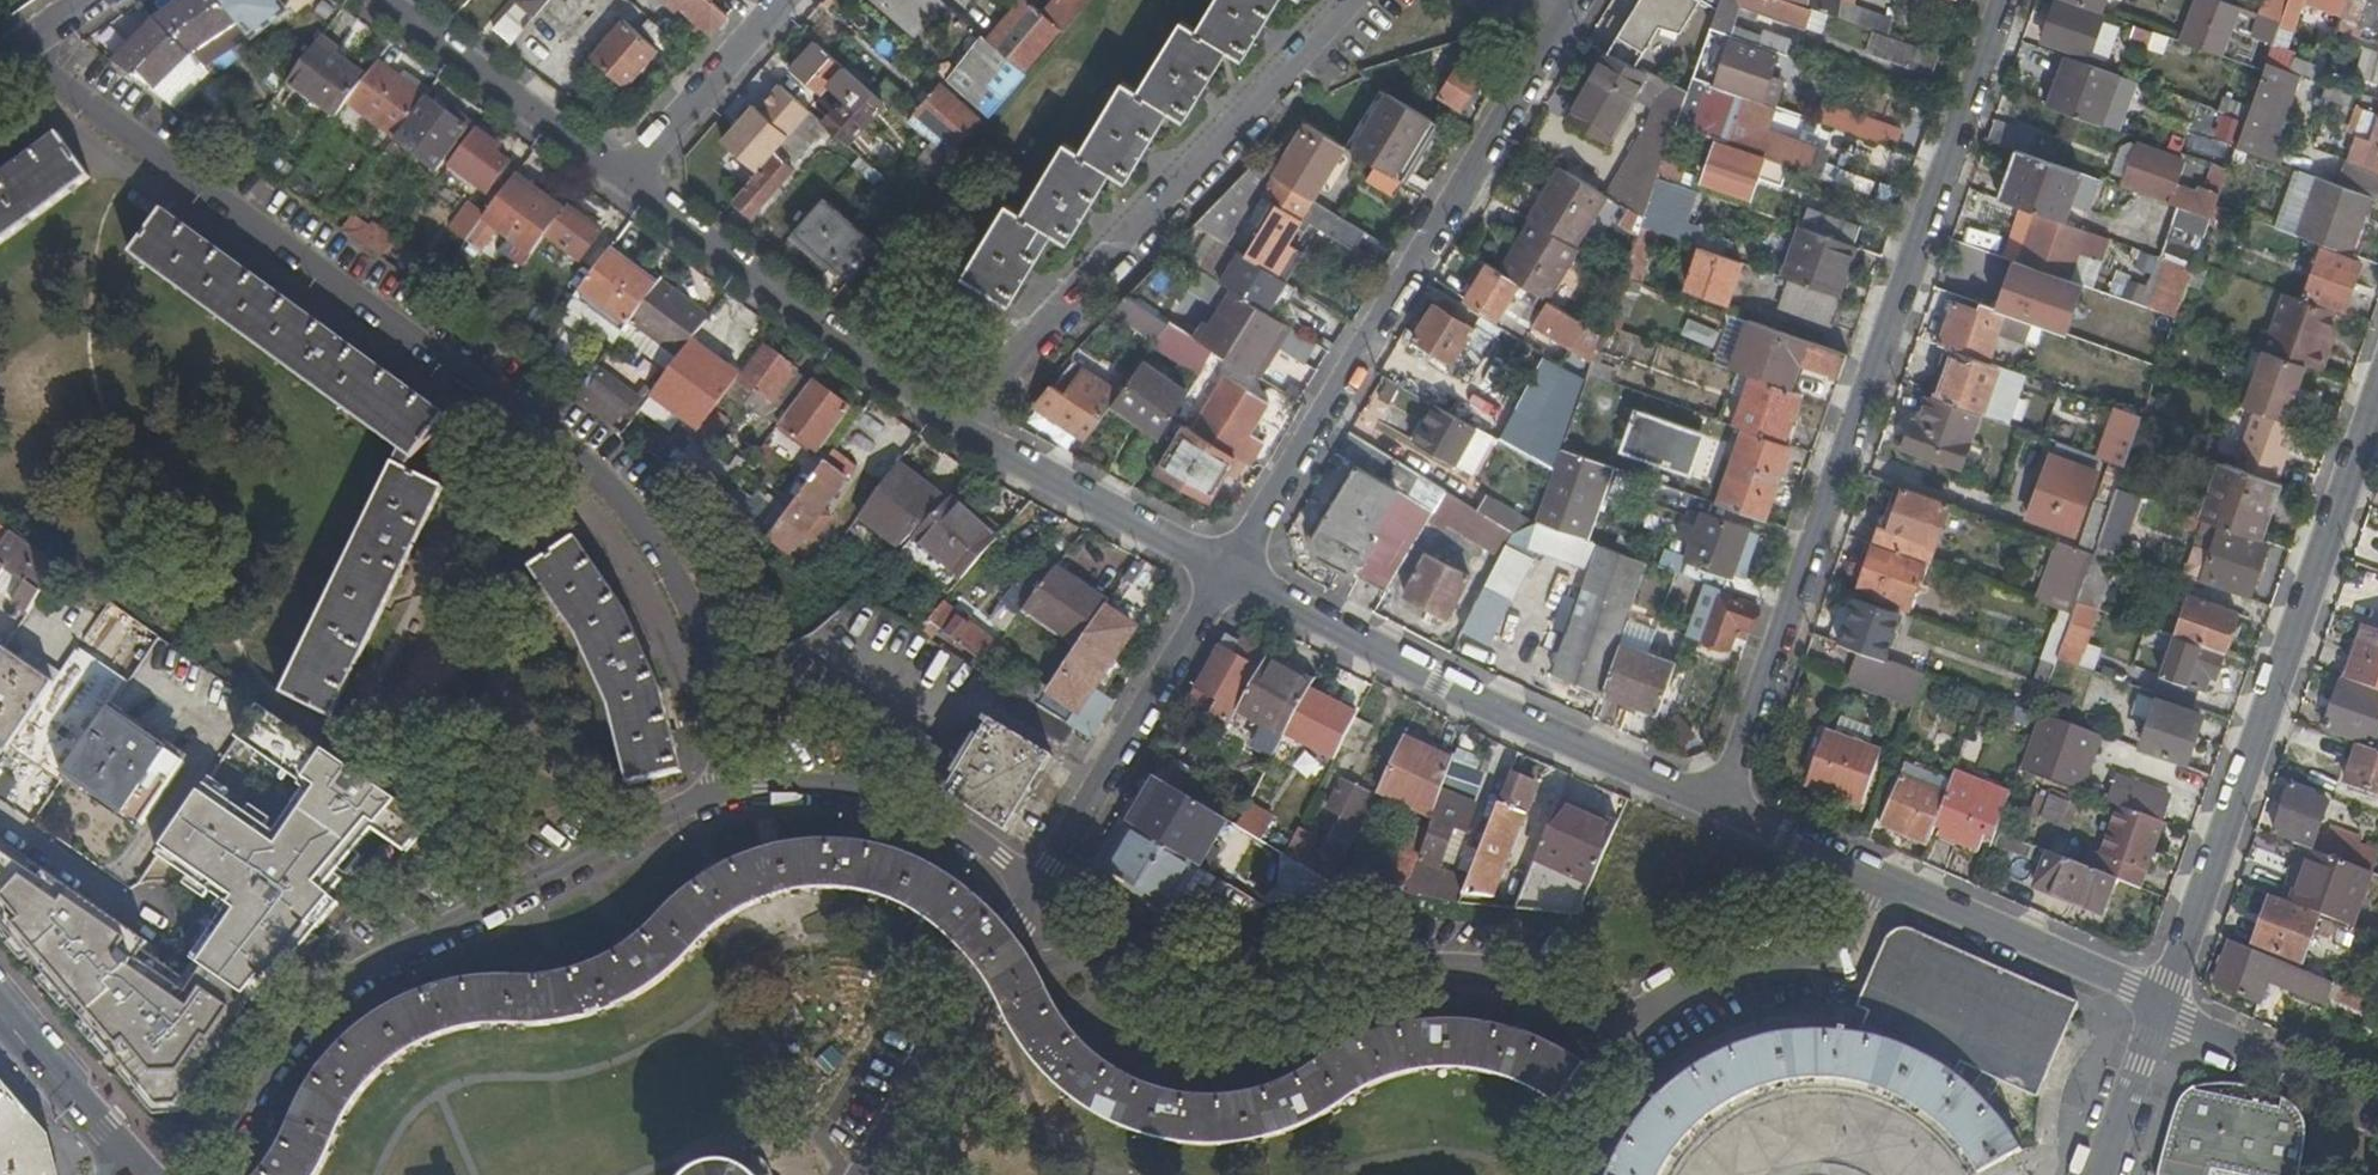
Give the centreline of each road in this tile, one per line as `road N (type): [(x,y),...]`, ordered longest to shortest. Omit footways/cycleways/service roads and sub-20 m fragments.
road 1 (residential): [(192,1174),(222,1146),(291,1035),(397,947),(727,789),(861,791),(976,848),(1029,891)]
road 2 (residential): [(1877,874),(1851,927),(1827,945),(1792,963),(1624,1004),(1446,963),(1228,974),(1119,944),(1029,891)]
road 3 (residential): [(1999,0),(1720,802)]
road 4 (residential): [(1221,578),(964,432),(622,183)]
road 5 (residential): [(1221,578),(1577,0)]
road 6 (residential): [(2168,997),(2377,391)]
road 7 (residential): [(1720,802),(1440,691),(1221,578)]
road 8 (residential): [(1029,891),(1221,578)]
road 9 (residential): [(859,1174),(985,978),(1029,891)]
road 10 (residential): [(2168,997),(1877,874)]
road 11 (residential): [(622,183),(382,0)]
road 12 (residential): [(783,0),(622,183)]
road 13 (residential): [(2377,1107),(2274,1059),(2168,997)]
road 14 (primary): [(0,1015),(132,1174)]
road 15 (residential): [(2102,1174),(2168,997)]
road 16 (residential): [(1877,874),(1720,802)]

